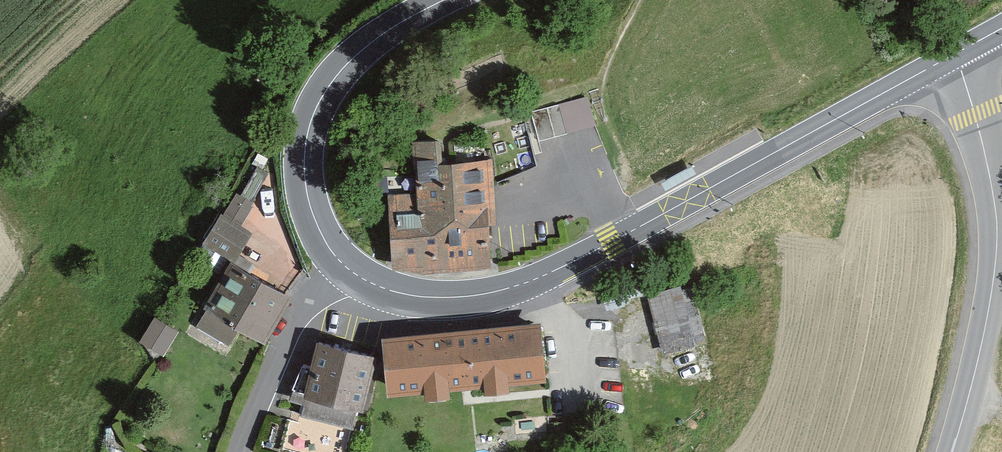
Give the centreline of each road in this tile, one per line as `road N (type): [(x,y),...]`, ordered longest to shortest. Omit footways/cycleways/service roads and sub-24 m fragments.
road 1 (secondary): [(956,53),(612,242),(518,285),(422,297),(351,271)]
road 2 (unclassified): [(955,451),(997,291),(1000,200),(956,53)]
road 3 (secondary): [(351,271),(334,256),(310,207),(310,124),(345,66),(444,0)]
road 4 (unclassified): [(351,271),(301,324),(244,451)]

